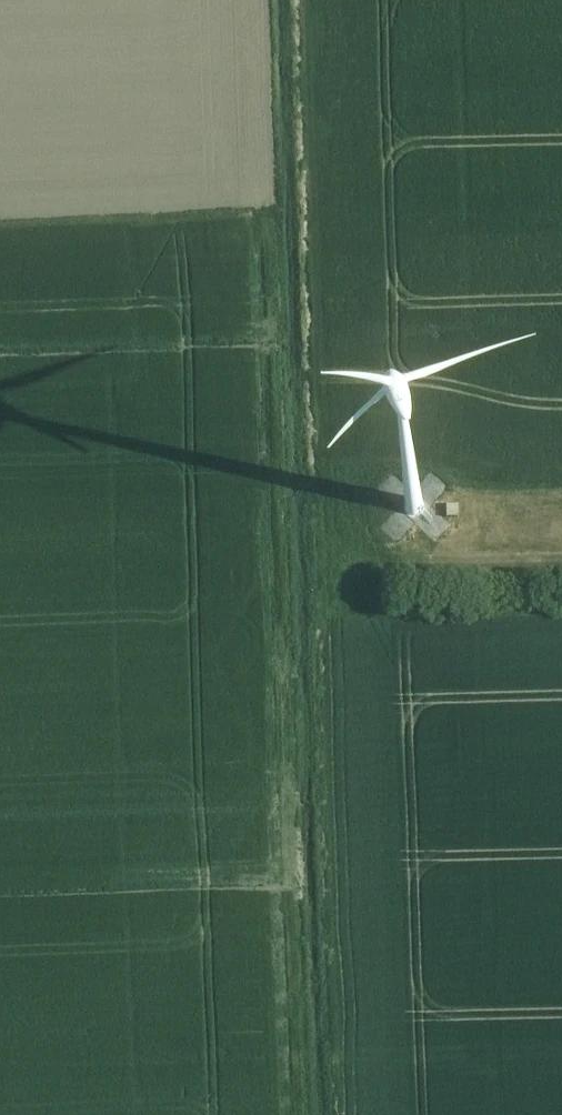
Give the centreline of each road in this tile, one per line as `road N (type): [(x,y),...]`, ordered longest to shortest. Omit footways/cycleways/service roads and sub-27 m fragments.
road 1 (track): [(561,560),(392,563)]

